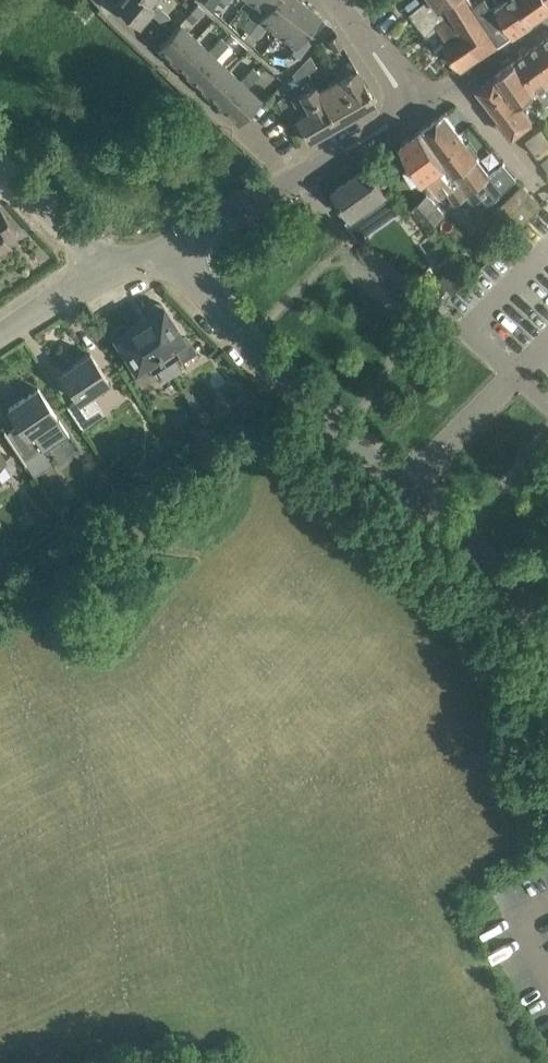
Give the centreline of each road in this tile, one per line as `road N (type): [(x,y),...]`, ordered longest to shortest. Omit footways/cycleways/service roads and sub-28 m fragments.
road 1 (unclassified): [(407,489),(267,363),(167,244)]
road 2 (residential): [(292,181),(516,376)]
road 3 (unclassified): [(547,636),(407,489)]
road 4 (residential): [(407,489),(516,376)]
road 5 (unclassified): [(106,270),(0,167)]
road 6 (residential): [(547,199),(451,87)]
road 7 (residential): [(167,244),(292,181)]
road 8 (residential): [(292,181),(386,127),(402,108)]
road 9 (residential): [(402,108),(397,84),(337,0)]
road 10 (residential): [(0,339),(106,270)]

